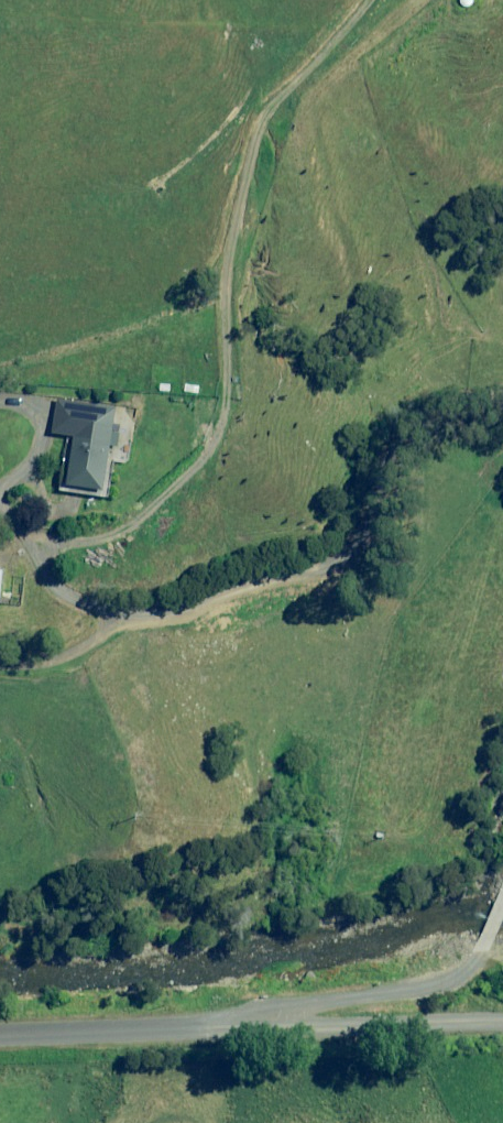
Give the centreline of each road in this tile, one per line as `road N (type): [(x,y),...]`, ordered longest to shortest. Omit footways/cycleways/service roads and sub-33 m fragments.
road 1 (track): [(502,391),(459,393),(403,421),(351,539),(335,558),(152,607),(89,594),(51,567),(51,541),(132,527),(223,451),(241,409),(229,271),(251,162),(273,113),(367,0)]
road 2 (unclassified): [(242,1027),(301,996),(407,989),(463,967),(482,949),(502,900)]
road 3 (unclassified): [(242,1027),(502,1015)]
road 4 (unclassified): [(0,1036),(242,1027)]

